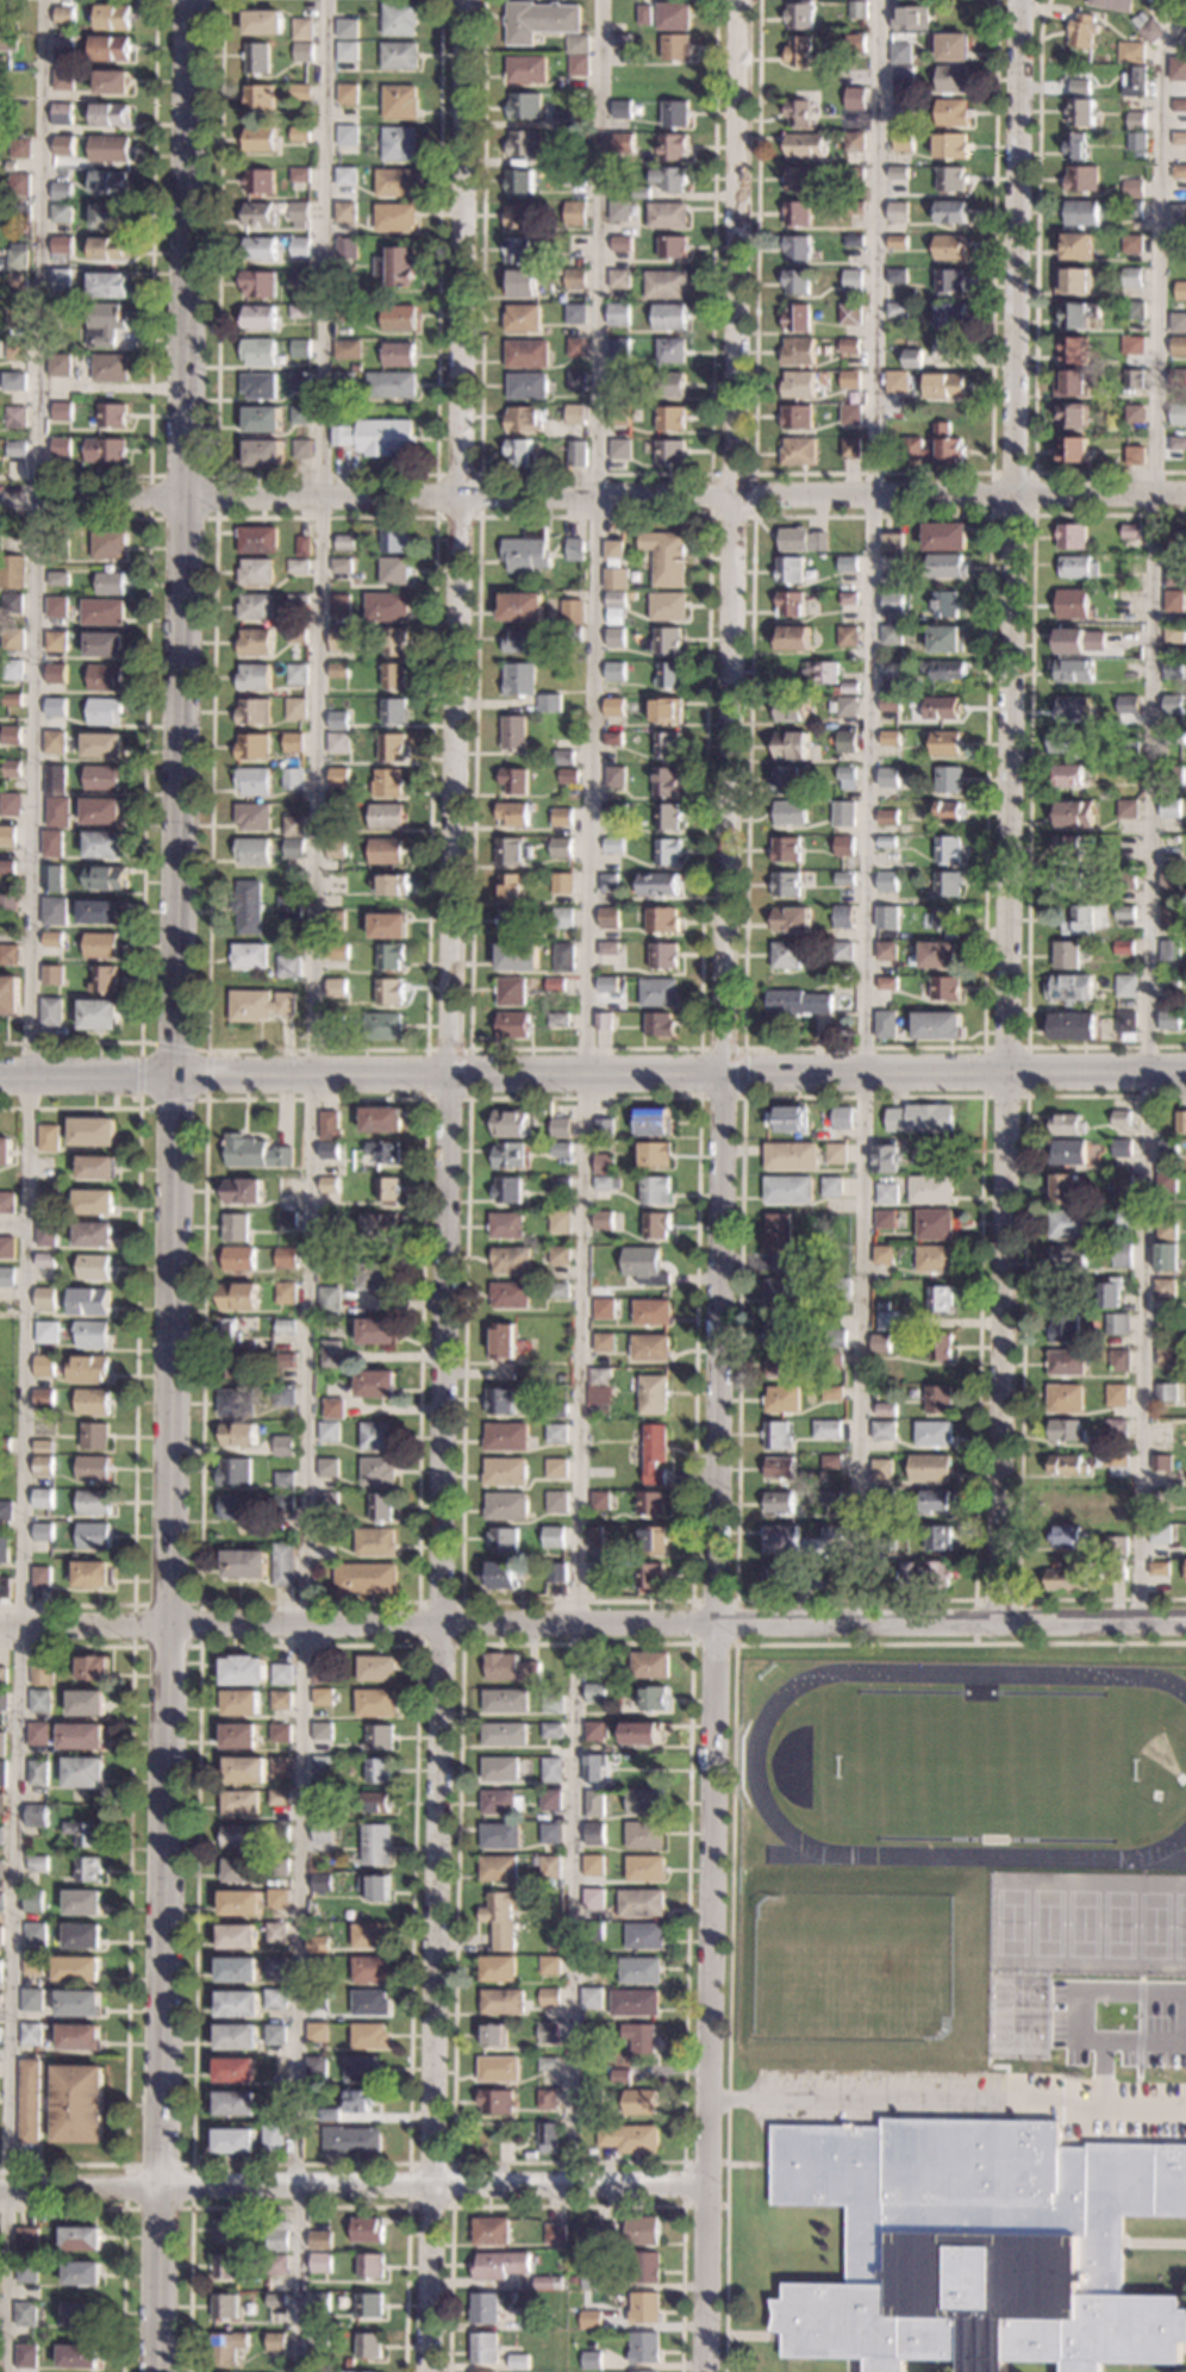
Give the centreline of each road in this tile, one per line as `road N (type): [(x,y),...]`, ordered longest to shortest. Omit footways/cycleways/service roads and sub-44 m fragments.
road 1 (residential): [(427,2371),(467,0)]
road 2 (residential): [(703,2371),(739,0)]
road 3 (residential): [(999,1617),(1022,0)]
road 4 (tertiary): [(157,2371),(177,1079)]
road 5 (residential): [(1185,1619),(0,1627)]
road 6 (residential): [(1185,497),(0,504)]
road 7 (tertiary): [(177,1079),(188,519),(185,0)]
road 8 (tertiary): [(1185,1071),(177,1079)]
road 9 (residential): [(704,2186),(0,2186)]
road 10 (tertiary): [(177,1079),(0,1079)]

